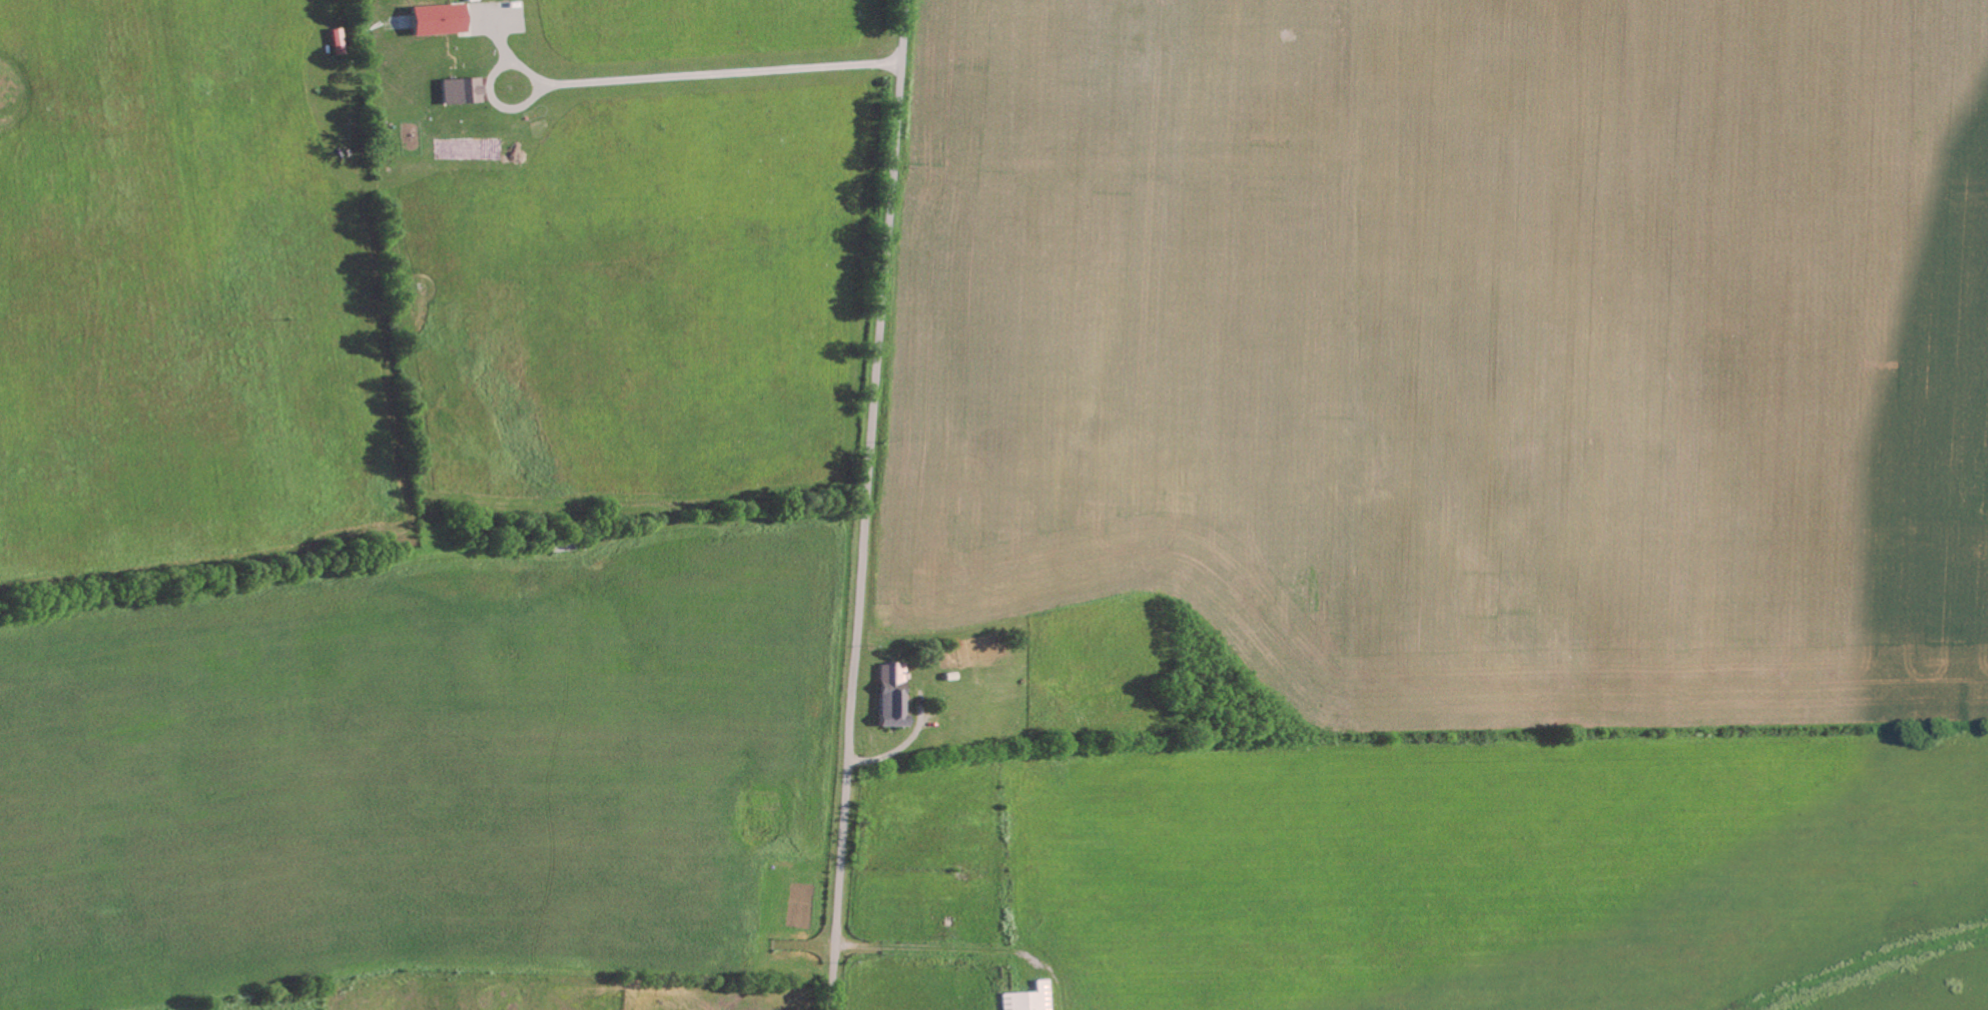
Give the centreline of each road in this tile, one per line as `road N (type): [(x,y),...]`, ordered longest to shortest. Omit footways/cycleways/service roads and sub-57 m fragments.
road 1 (residential): [(834,1009),(908,0)]

